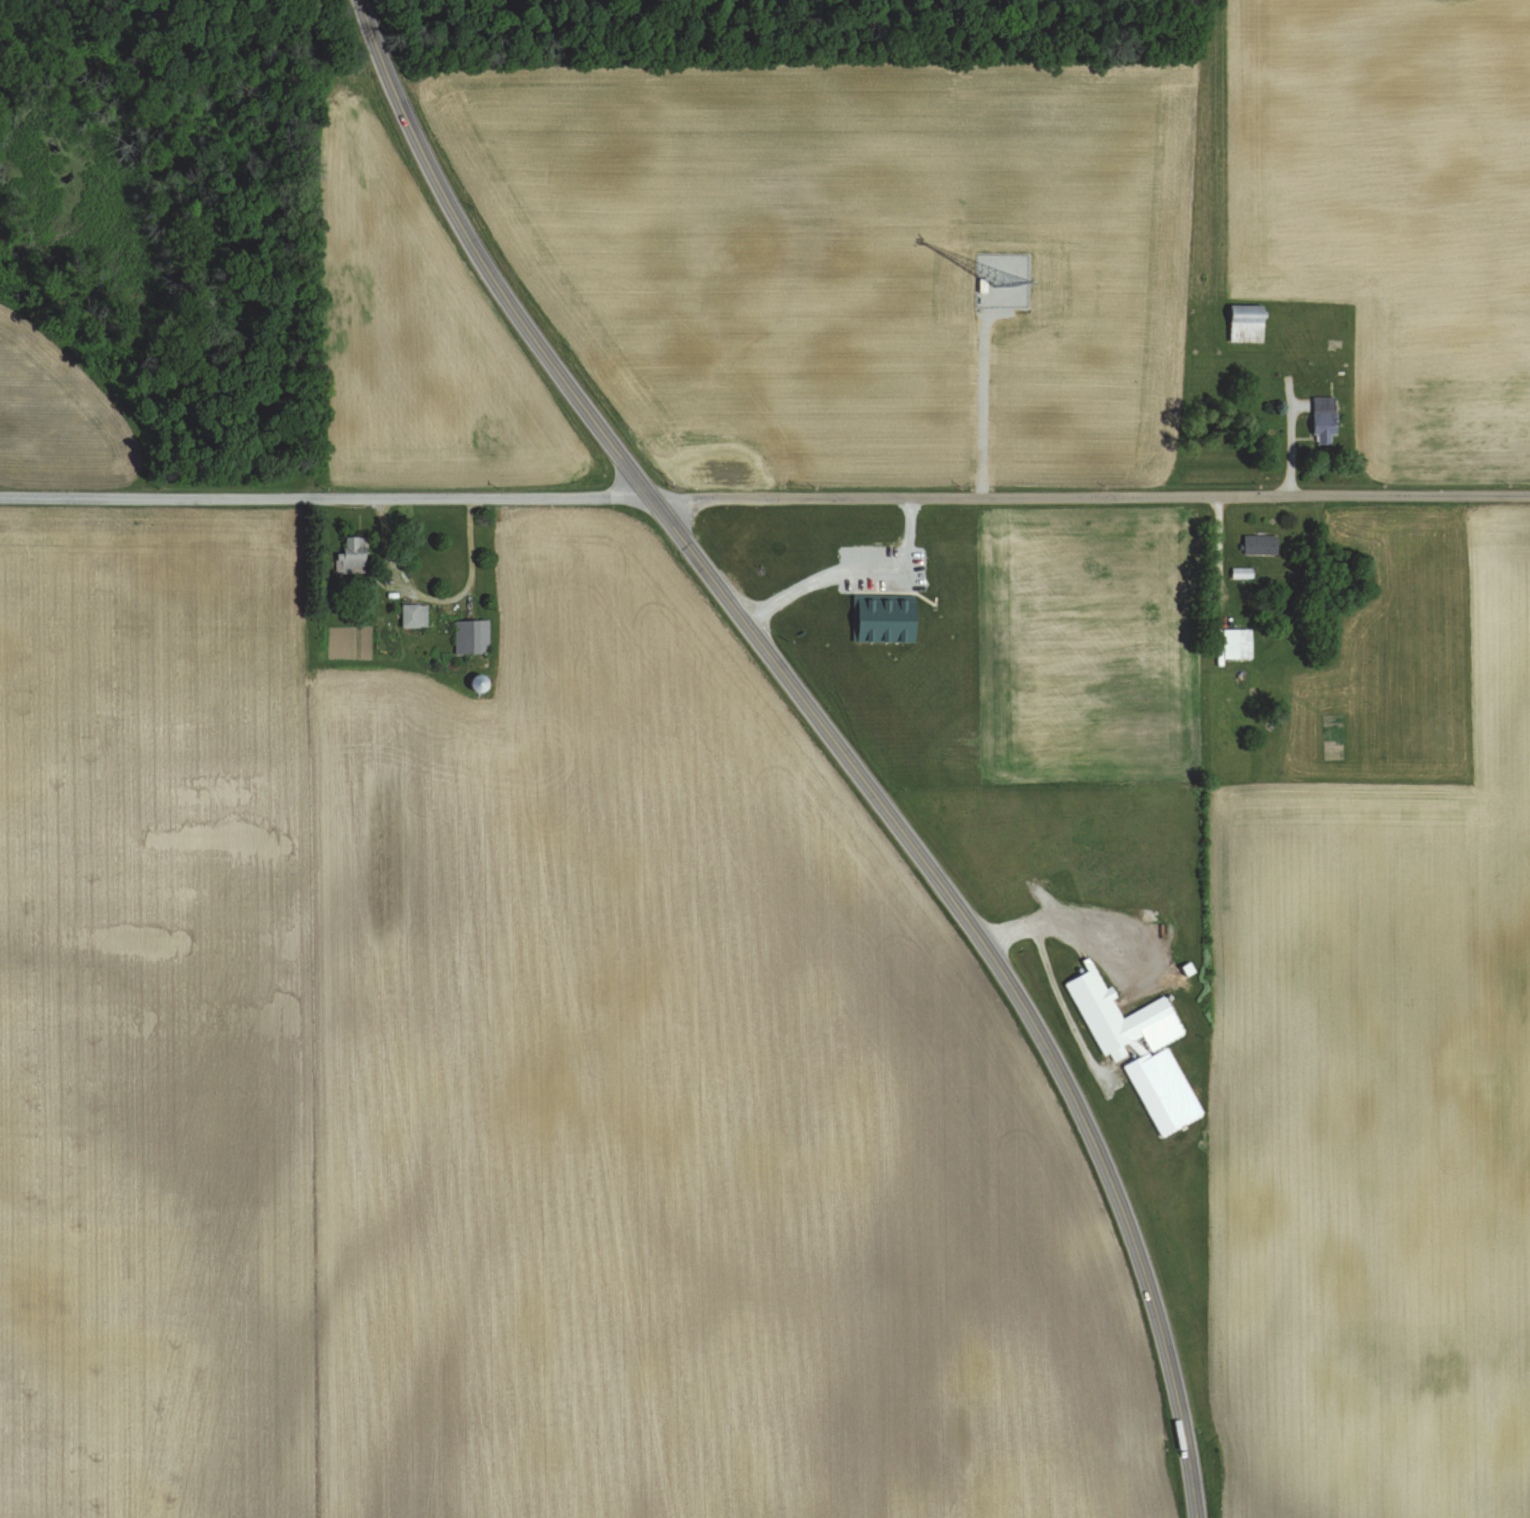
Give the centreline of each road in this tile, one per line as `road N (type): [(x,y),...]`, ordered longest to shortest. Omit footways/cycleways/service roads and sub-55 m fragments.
road 1 (primary): [(1202,1517),(1183,1400),(1148,1270),(1042,1029),(487,264),(424,151),(362,0)]
road 2 (residential): [(656,499),(1529,495)]
road 3 (residential): [(0,494),(656,499)]

